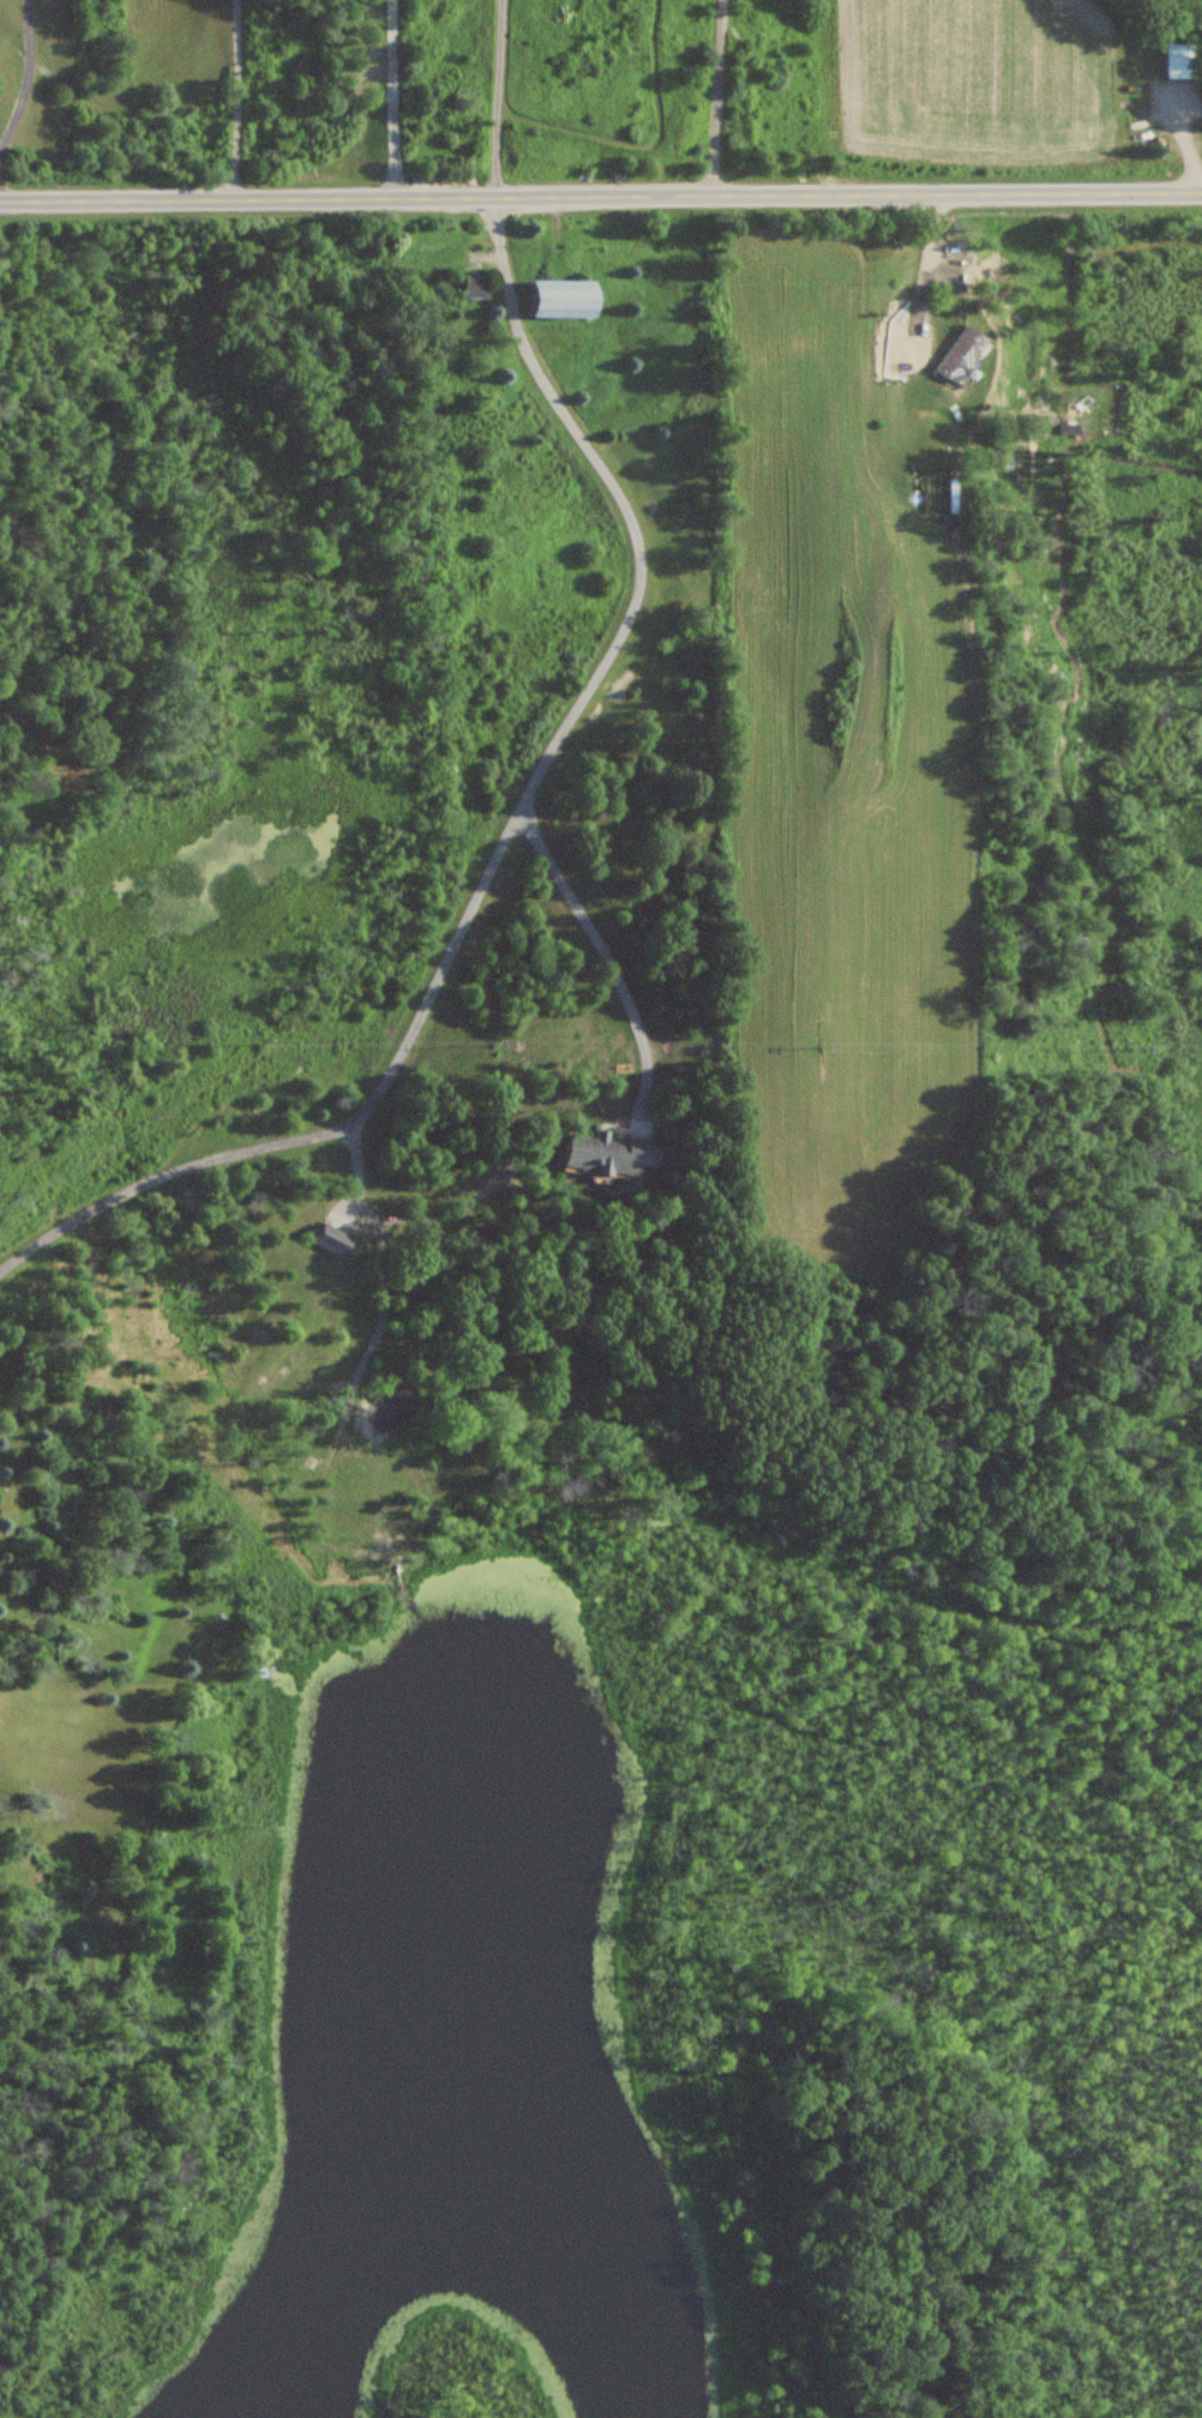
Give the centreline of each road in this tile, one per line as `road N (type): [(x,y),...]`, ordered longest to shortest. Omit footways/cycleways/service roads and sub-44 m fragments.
road 1 (residential): [(0,204),(1201,194)]

